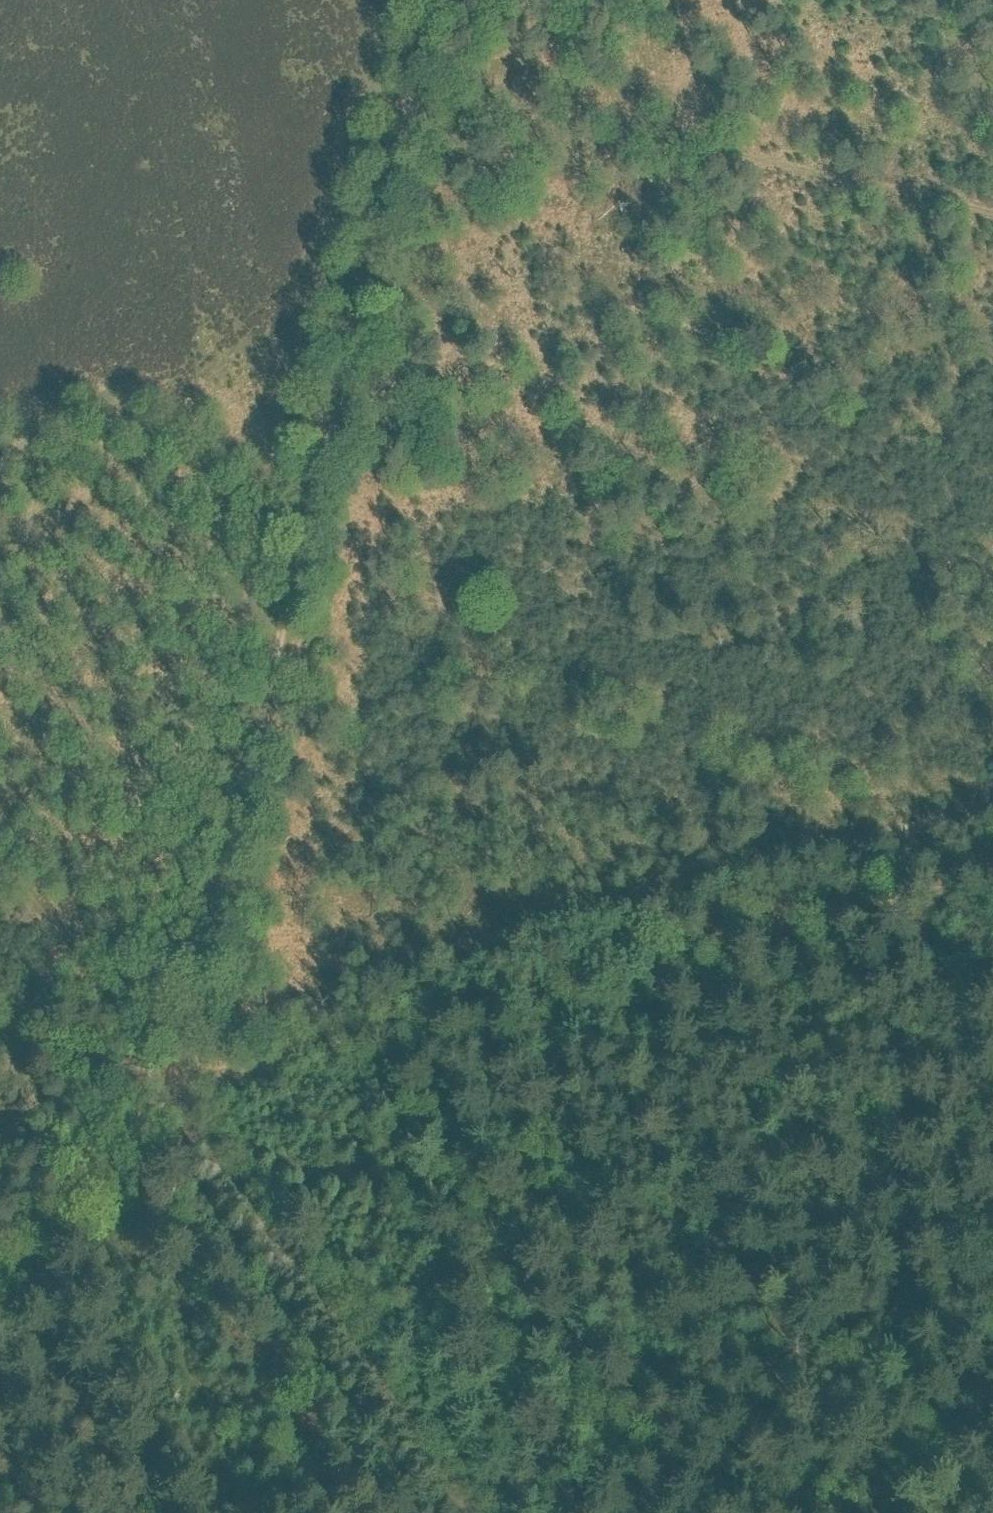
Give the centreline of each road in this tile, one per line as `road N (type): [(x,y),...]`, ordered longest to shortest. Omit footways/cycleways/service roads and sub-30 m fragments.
road 1 (track): [(173,1073),(992,862)]
road 2 (track): [(167,1092),(322,463)]
road 3 (track): [(474,1512),(167,1092)]
road 4 (track): [(418,77),(322,463)]
road 5 (track): [(0,1290),(167,1092)]

